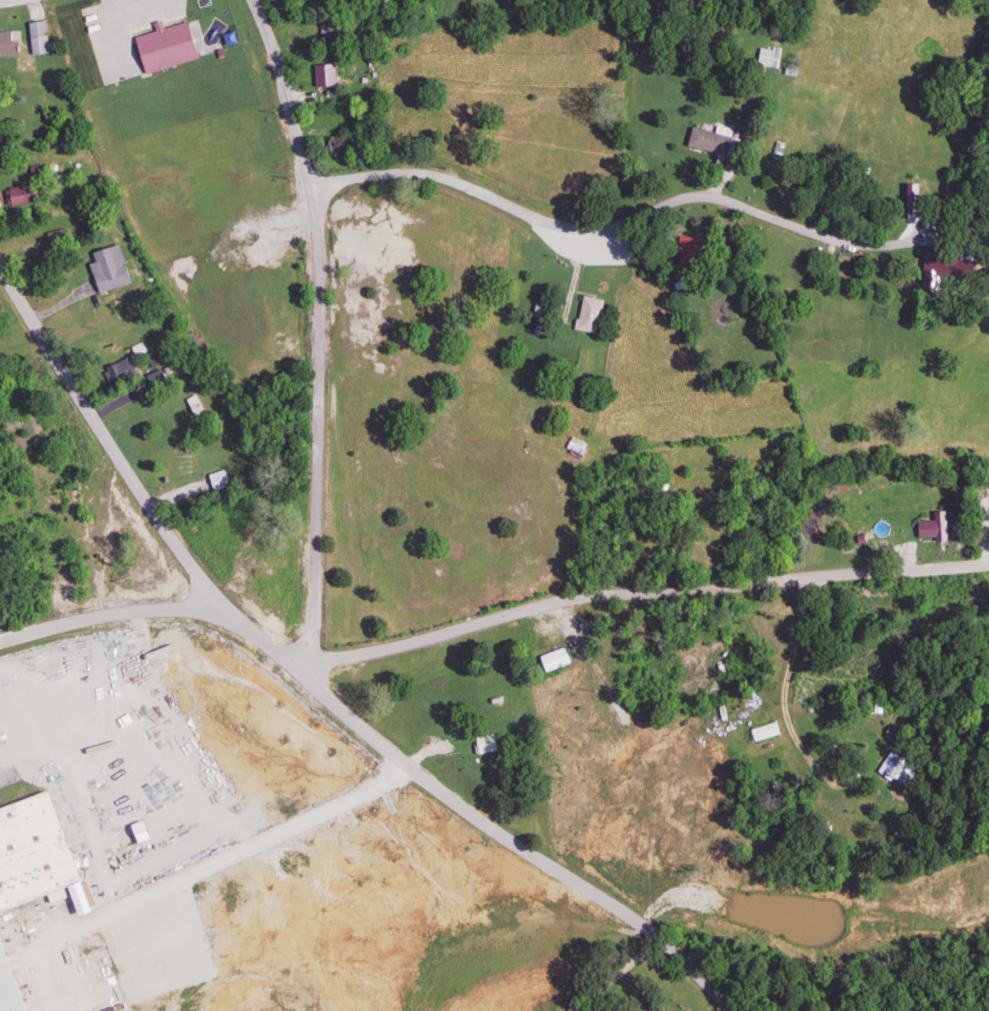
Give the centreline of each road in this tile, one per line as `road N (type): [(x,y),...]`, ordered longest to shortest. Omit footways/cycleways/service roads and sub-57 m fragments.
road 1 (residential): [(988,566),(584,597),(368,654),(294,661)]
road 2 (residential): [(294,661),(319,646),(324,299),(316,189),(260,0)]
road 3 (residential): [(754,1010),(662,931),(428,777),(229,610)]
road 4 (residential): [(909,242),(838,237),(723,190),(591,233),(564,231),(478,187),(419,168),(316,189)]
road 5 (residential): [(229,610),(149,507),(0,259)]
road 6 (residential): [(229,610),(65,621),(0,641)]

